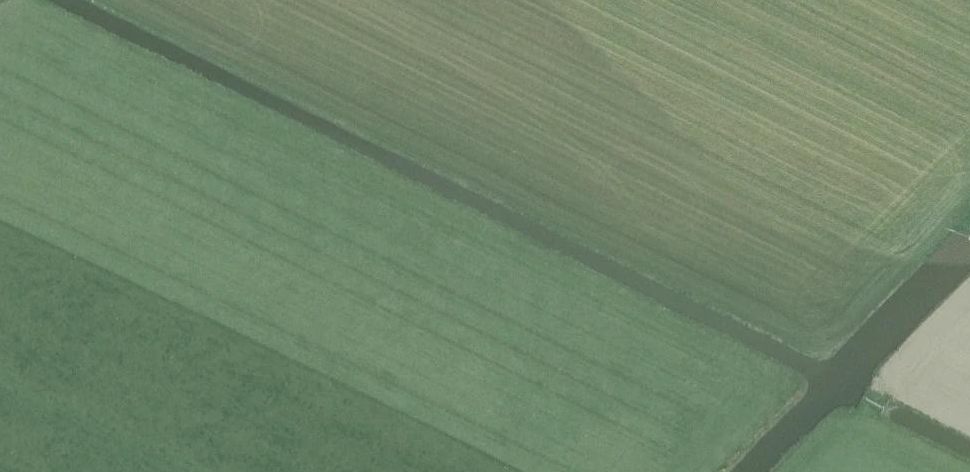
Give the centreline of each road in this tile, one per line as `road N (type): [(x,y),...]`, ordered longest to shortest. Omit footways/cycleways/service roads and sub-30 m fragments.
road 1 (track): [(230,471),(0,386)]

